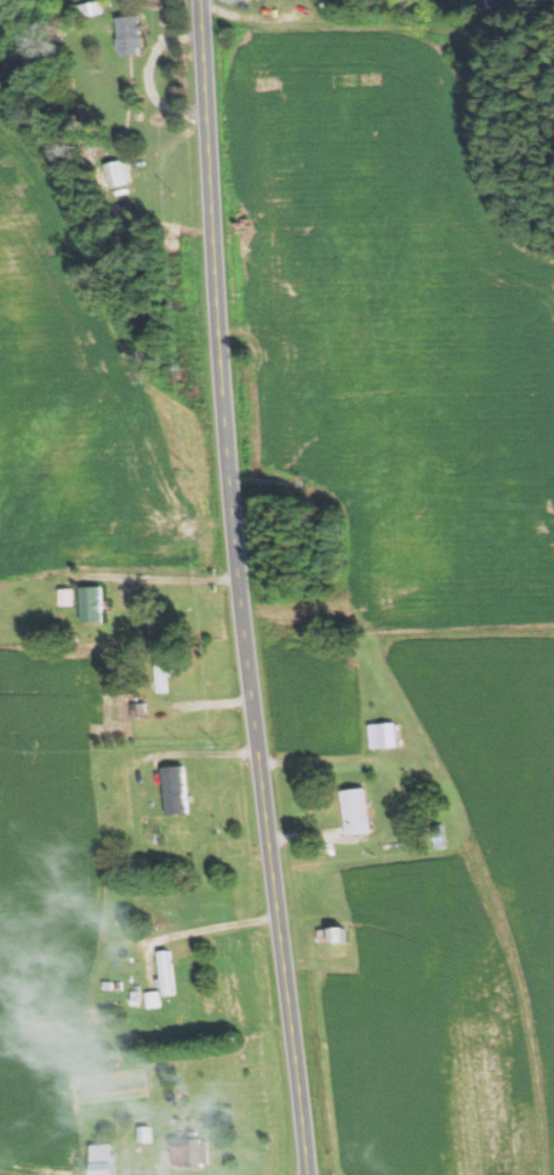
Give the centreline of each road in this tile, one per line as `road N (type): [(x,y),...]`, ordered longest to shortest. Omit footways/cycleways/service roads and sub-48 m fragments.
road 1 (secondary): [(307,1174),(224,422),(199,0)]

